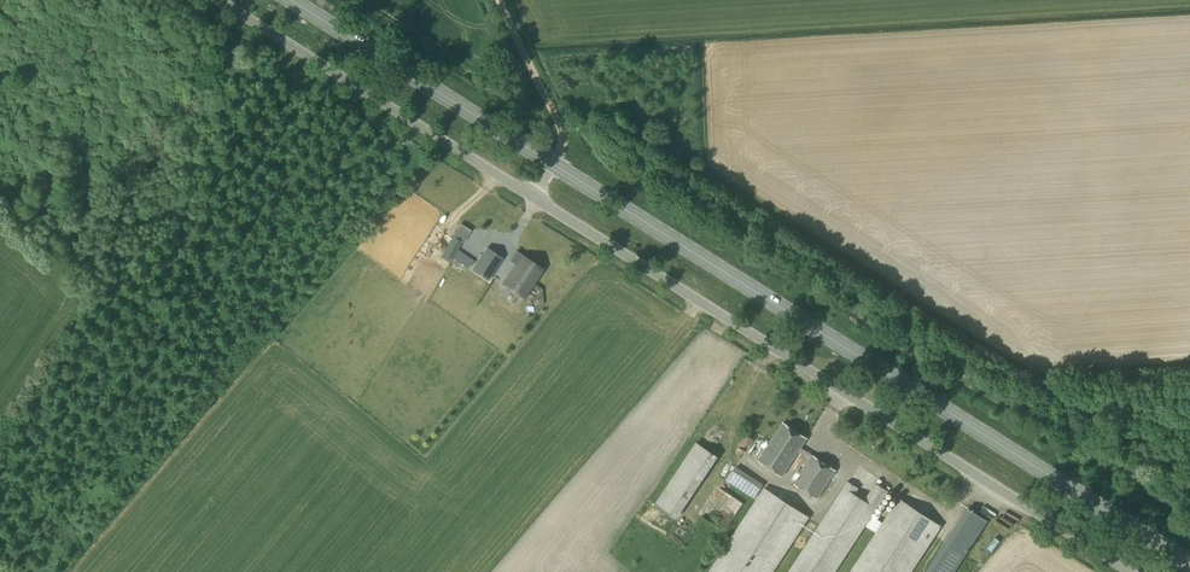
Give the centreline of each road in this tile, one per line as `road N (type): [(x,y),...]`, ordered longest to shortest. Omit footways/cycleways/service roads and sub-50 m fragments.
road 1 (unclassified): [(1132,571),(218,0)]
road 2 (primary): [(1189,561),(292,0)]
road 3 (track): [(535,197),(562,133),(501,0)]

